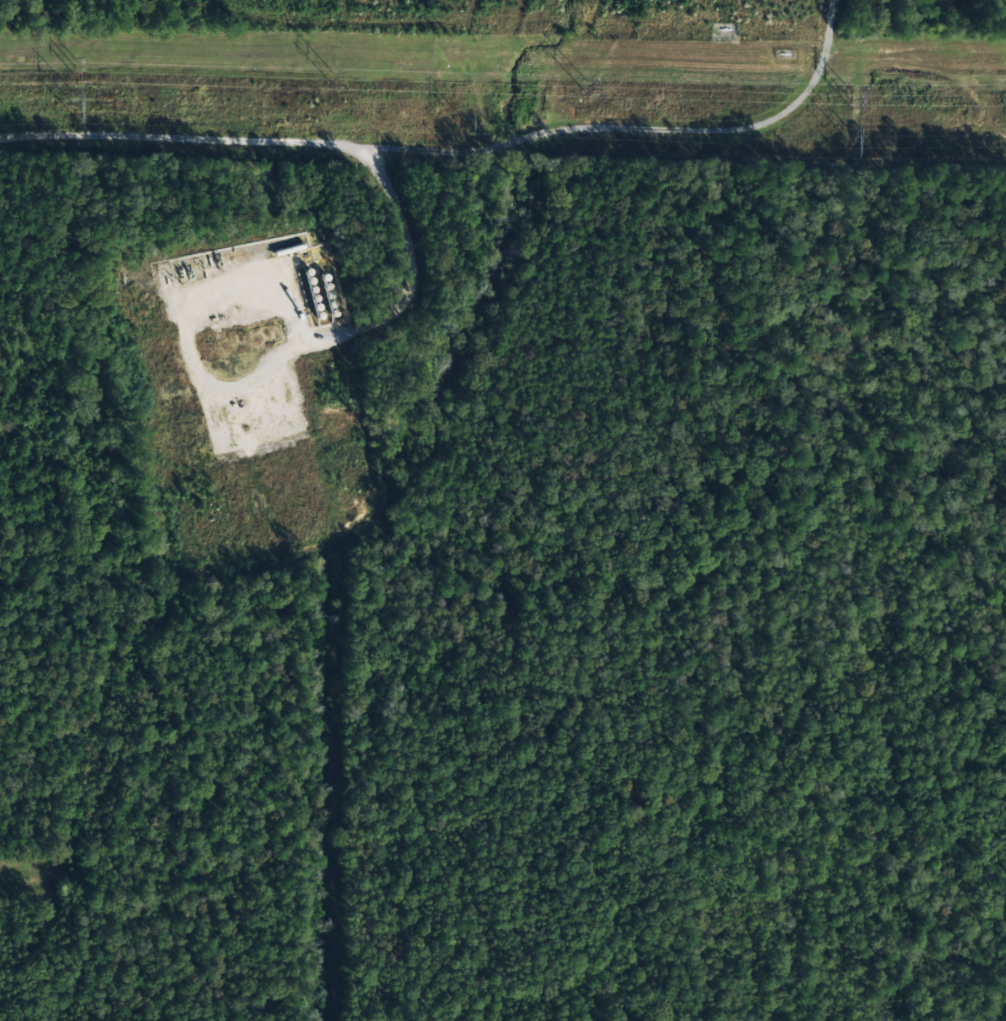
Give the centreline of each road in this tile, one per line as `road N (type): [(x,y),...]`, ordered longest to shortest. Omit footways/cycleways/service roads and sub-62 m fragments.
road 1 (residential): [(0,139),(427,150),(526,139)]
road 2 (residential): [(830,0),(805,95),(764,122),(526,139)]

